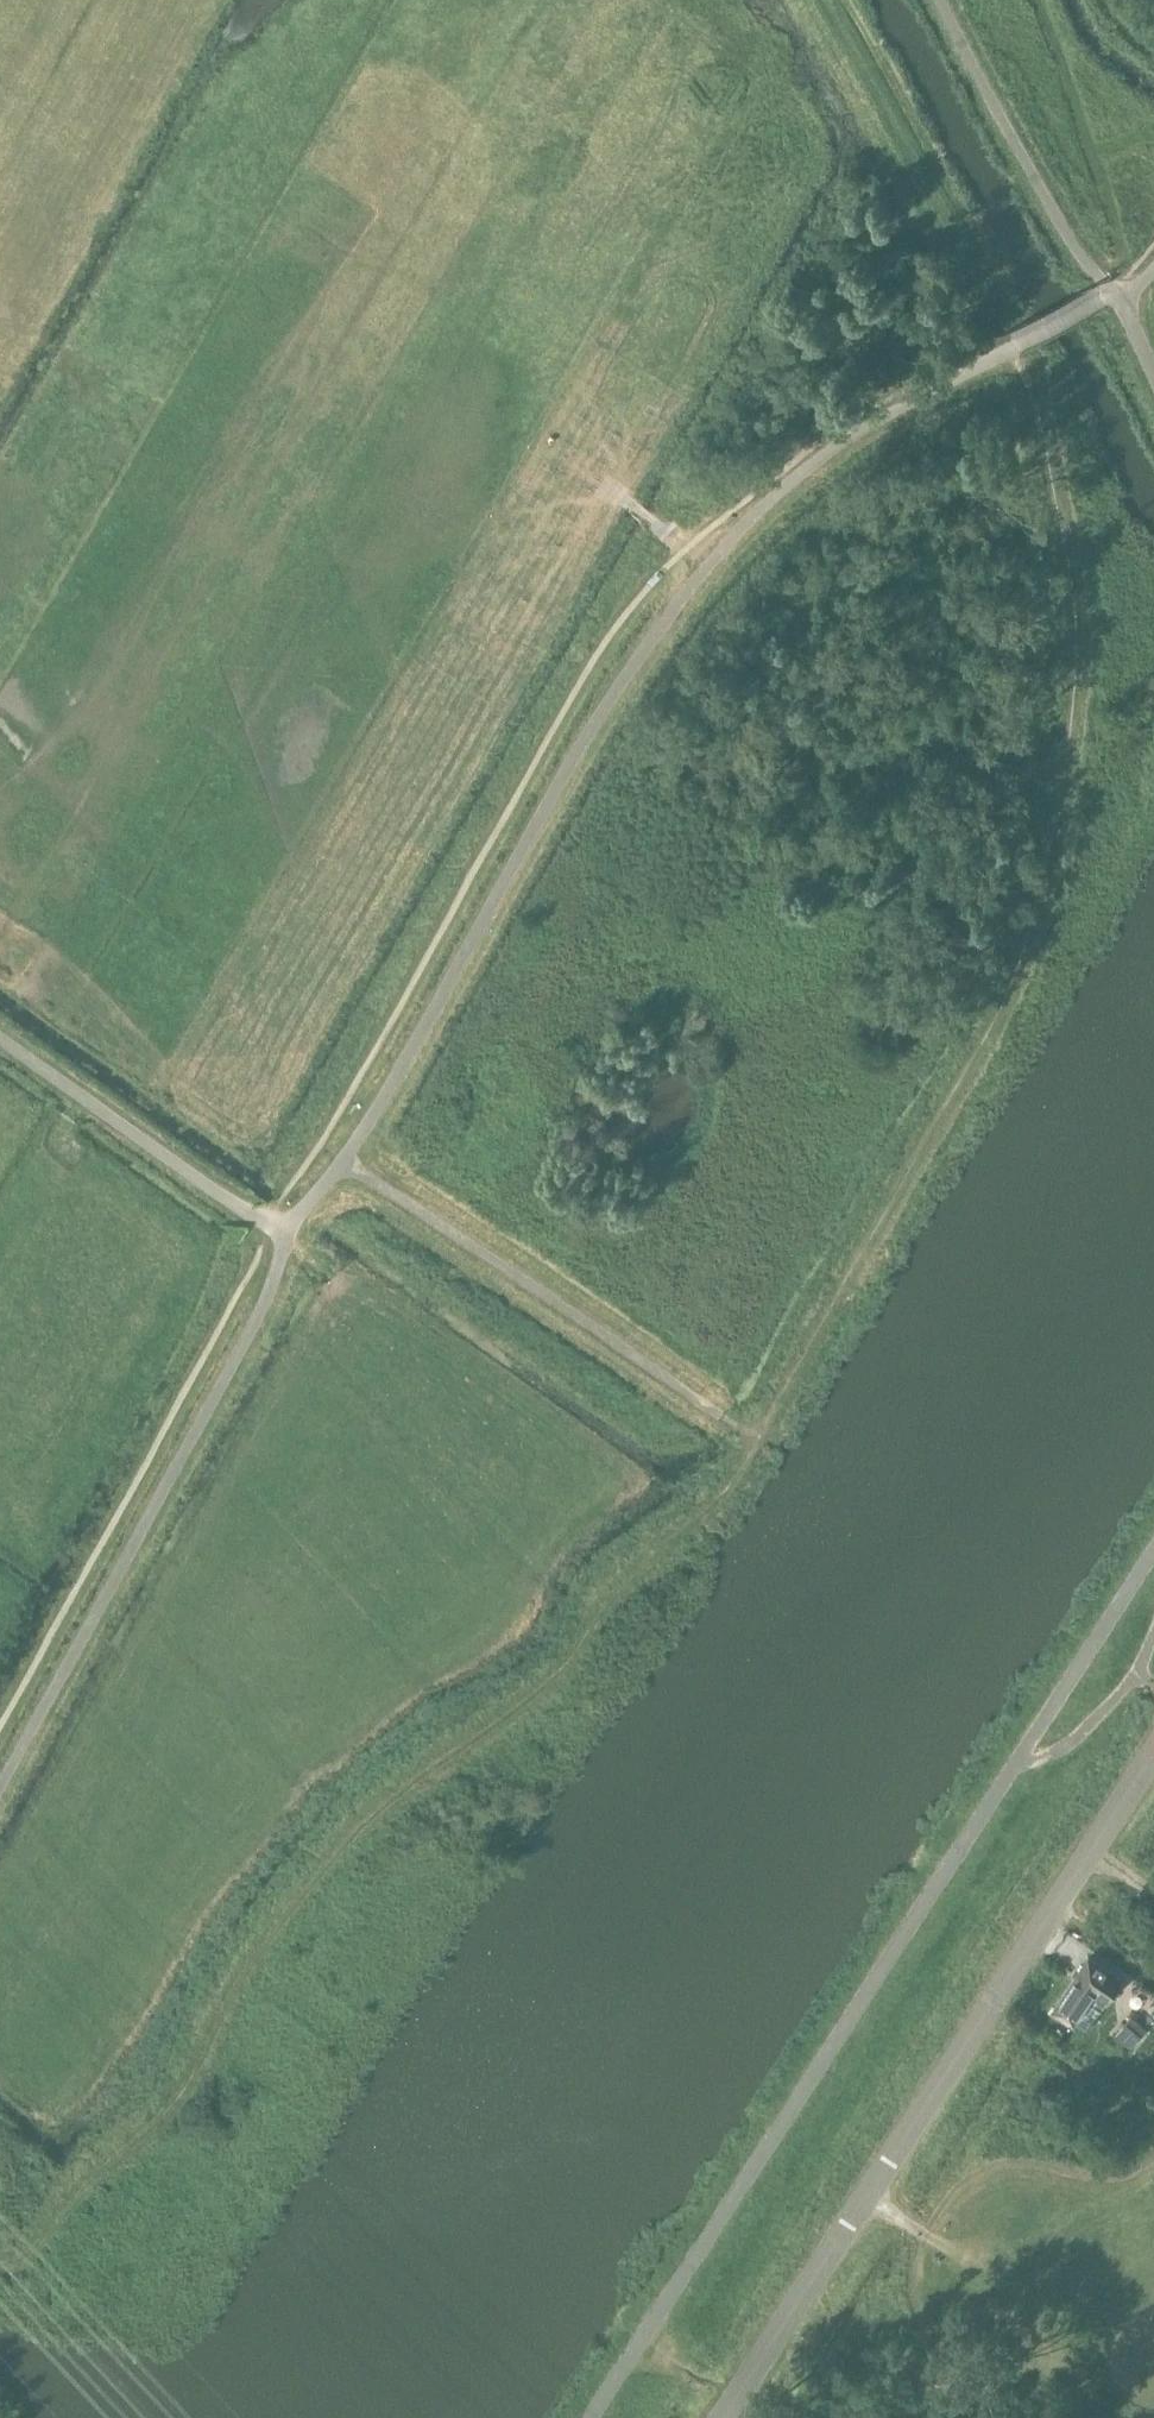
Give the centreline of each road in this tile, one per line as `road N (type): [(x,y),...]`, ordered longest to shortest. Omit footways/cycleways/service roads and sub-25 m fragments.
road 1 (tertiary): [(729,2417),(1153,1753)]

